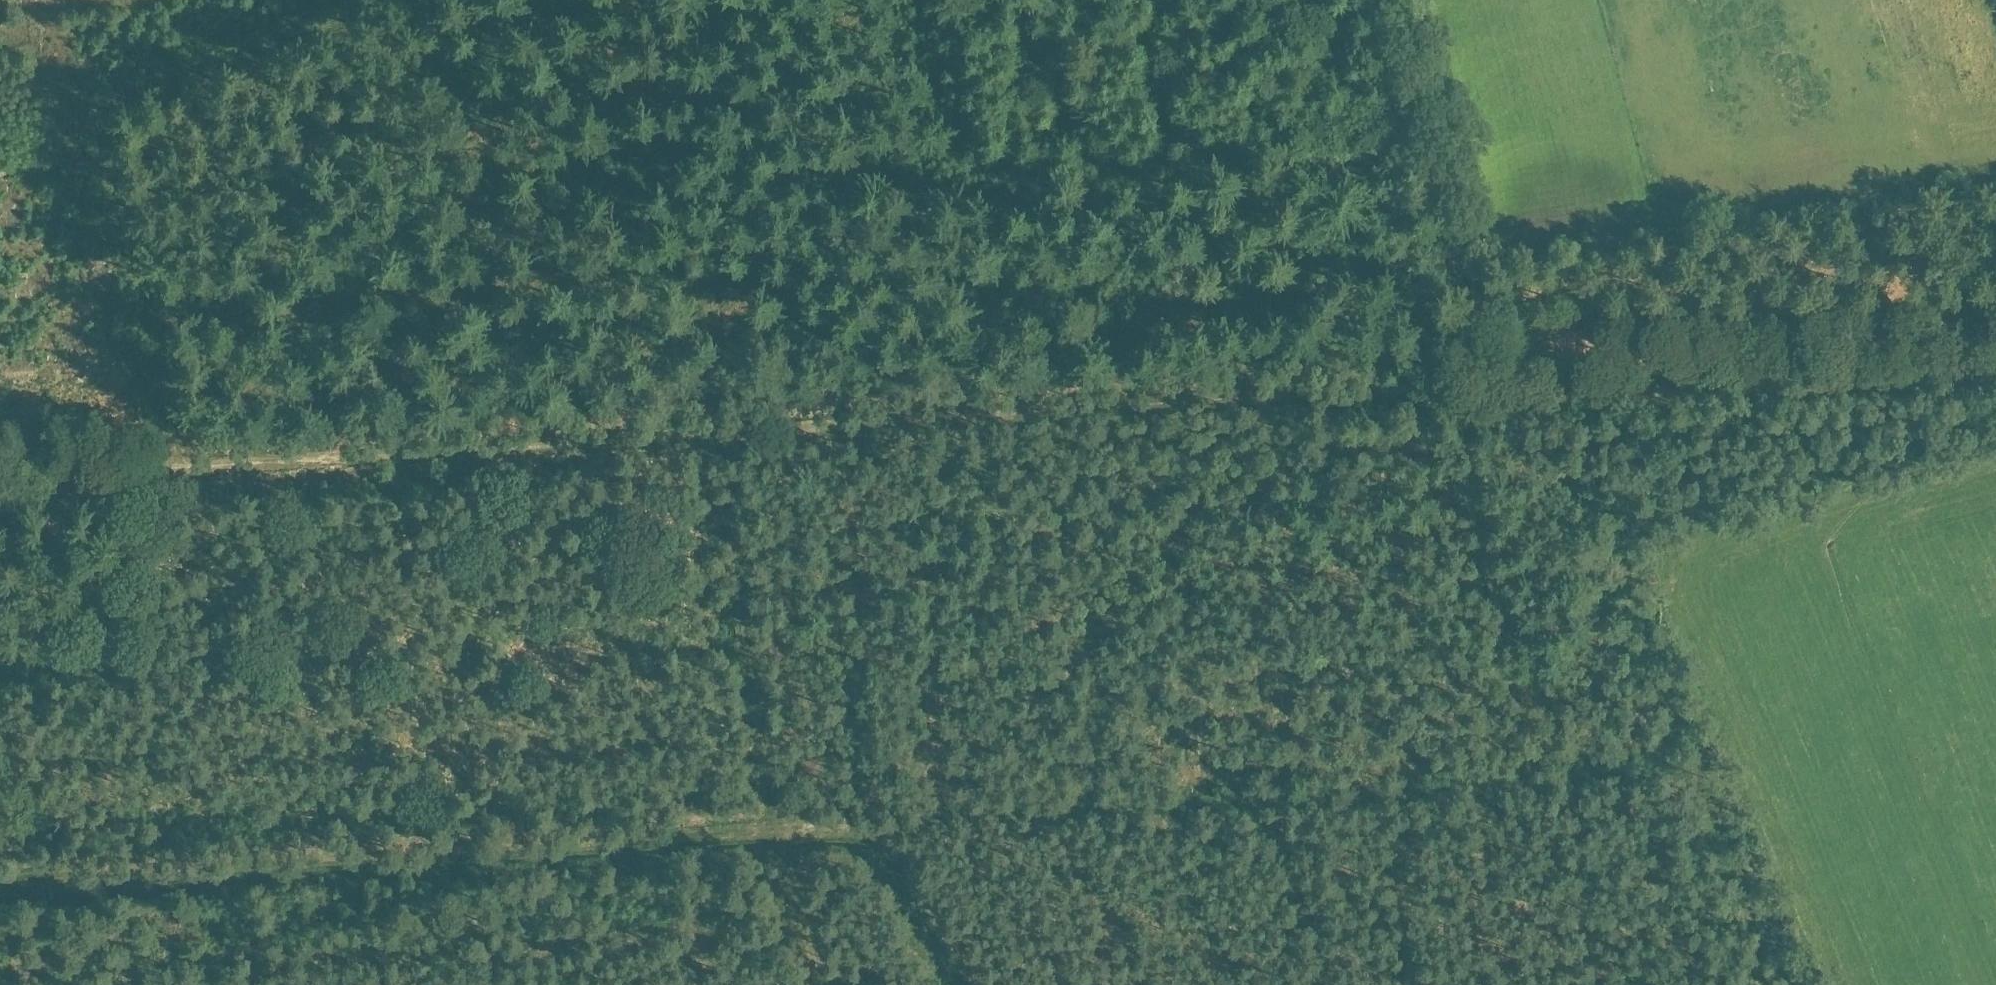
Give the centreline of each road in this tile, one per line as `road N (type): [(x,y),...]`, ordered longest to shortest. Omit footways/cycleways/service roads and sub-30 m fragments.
road 1 (track): [(0,479),(1995,351)]
road 2 (track): [(0,875),(785,832)]
road 3 (track): [(186,467),(72,81),(97,41),(207,0)]
road 4 (track): [(823,984),(748,687),(715,433)]
road 5 (track): [(636,0),(715,433)]
road 6 (track): [(782,822),(841,822),(896,837),(929,880),(982,984)]

